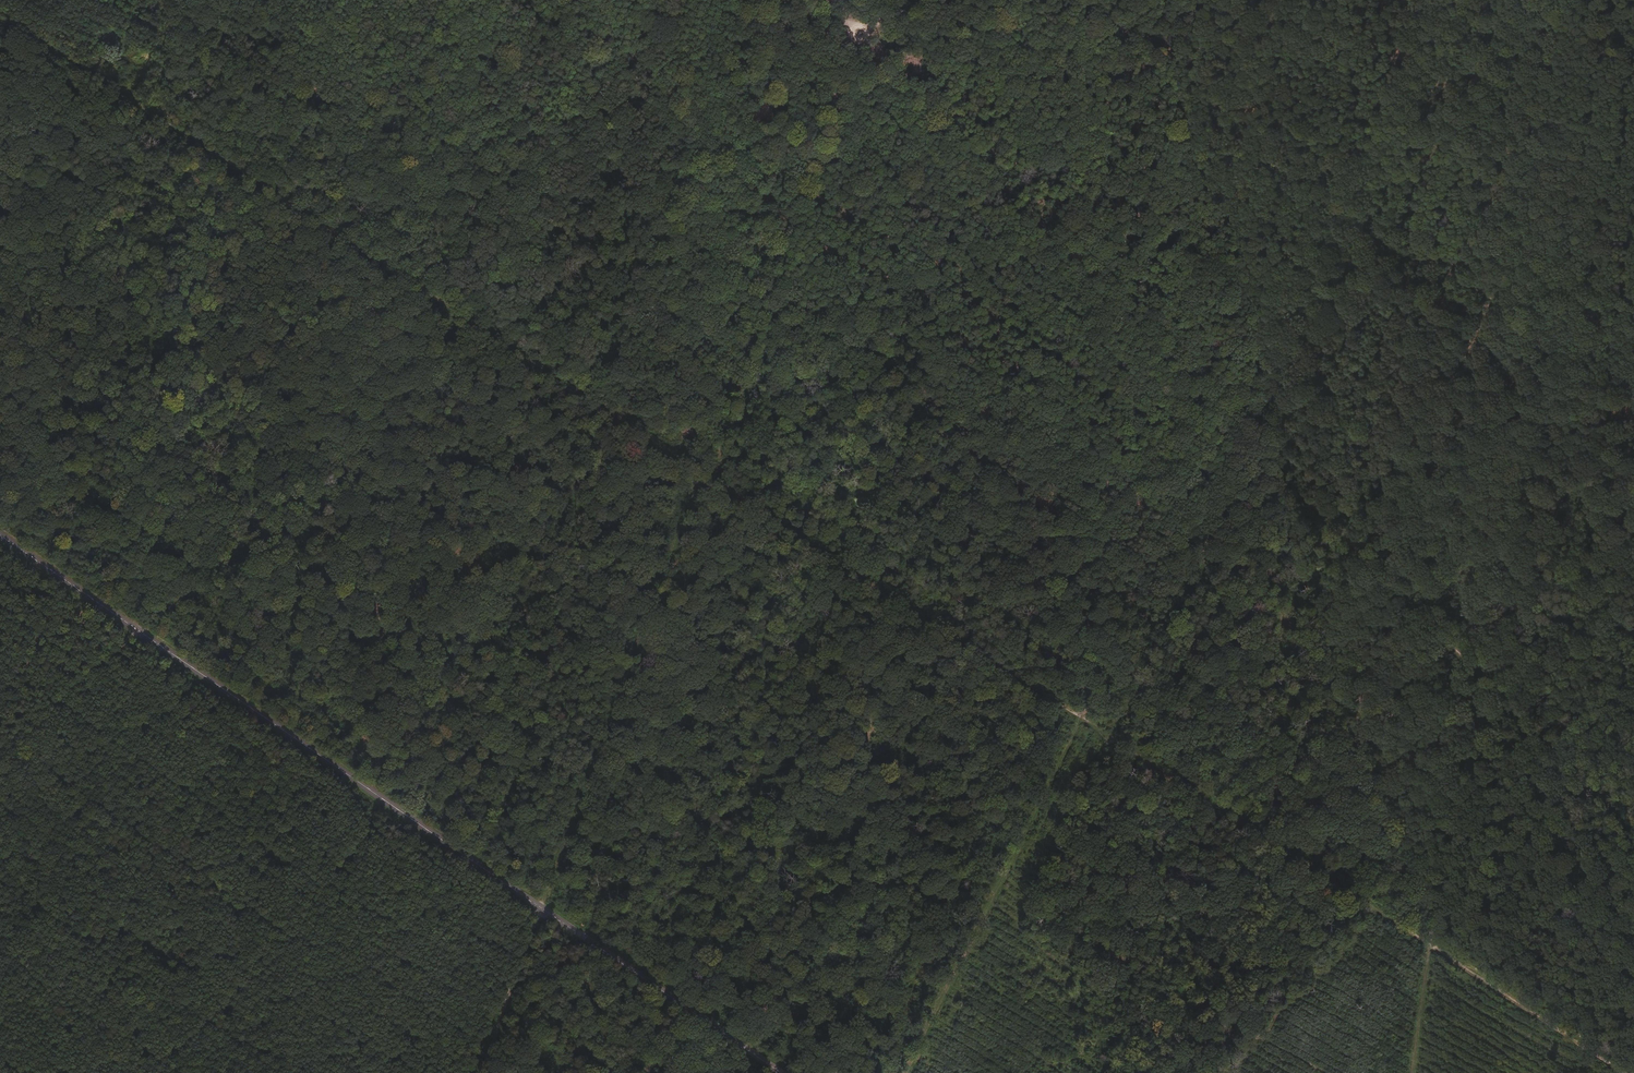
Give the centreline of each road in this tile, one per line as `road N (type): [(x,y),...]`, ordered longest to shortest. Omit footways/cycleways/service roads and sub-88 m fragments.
road 1 (track): [(862,35),(1633,829)]
road 2 (tertiary): [(0,536),(781,1072)]
road 3 (track): [(0,750),(142,635)]

